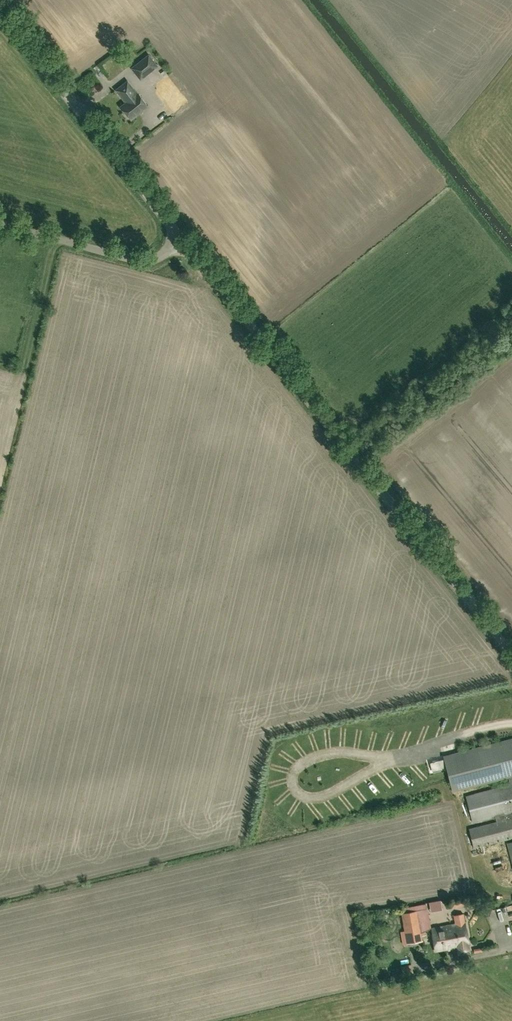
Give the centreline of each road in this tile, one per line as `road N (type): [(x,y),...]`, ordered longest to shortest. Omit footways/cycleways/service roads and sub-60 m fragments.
road 1 (unclassified): [(511,654),(183,241)]
road 2 (unclassified): [(183,241),(0,4)]
road 3 (unclassified): [(183,241),(139,260),(0,225)]

